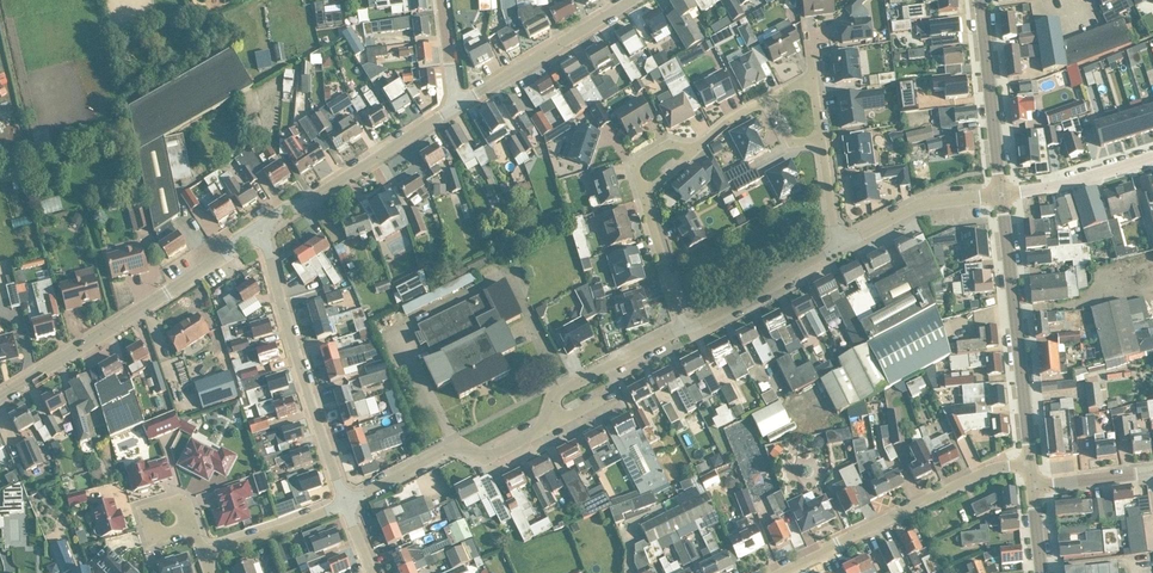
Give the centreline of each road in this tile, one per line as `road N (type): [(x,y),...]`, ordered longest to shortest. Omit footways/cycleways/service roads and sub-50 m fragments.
road 1 (residential): [(685,328),(573,384),(555,396),(550,425),(488,459),(459,443),(345,502)]
road 2 (unclassified): [(0,396),(262,225)]
road 3 (residential): [(345,502),(262,225)]
road 4 (residential): [(778,572),(997,468),(1031,464)]
road 5 (unclassified): [(1031,464),(1002,196)]
road 6 (unclassified): [(262,225),(456,106)]
road 7 (unclassified): [(456,106),(631,0)]
road 8 (unclassified): [(1002,196),(981,0)]
road 9 (residential): [(841,245),(685,328)]
road 10 (residential): [(1002,196),(915,206),(841,245)]
road 11 (residential): [(1002,196),(1152,155)]
road 12 (residential): [(206,554),(345,502)]
road 13 (residential): [(685,328),(644,193)]

